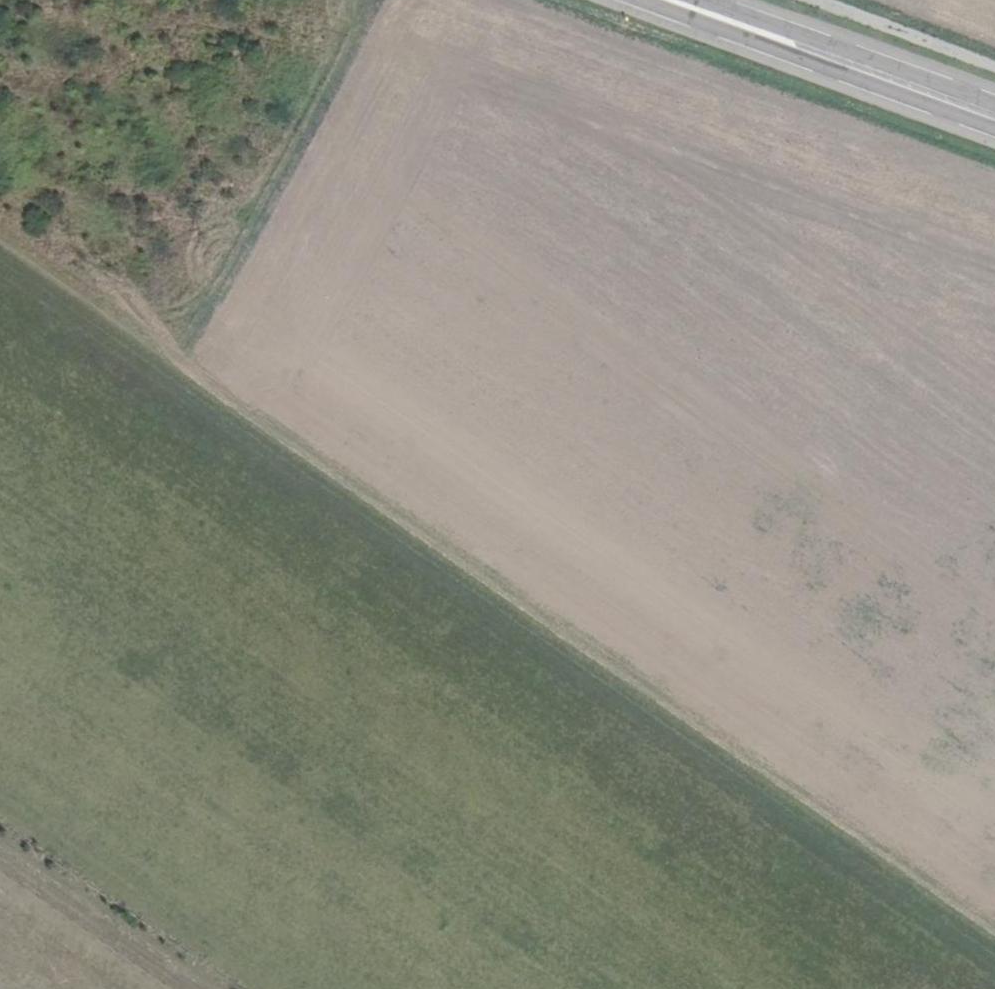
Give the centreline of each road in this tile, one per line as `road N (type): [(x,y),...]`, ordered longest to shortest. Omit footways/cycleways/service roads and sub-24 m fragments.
road 1 (primary): [(698,0),(994,106)]

